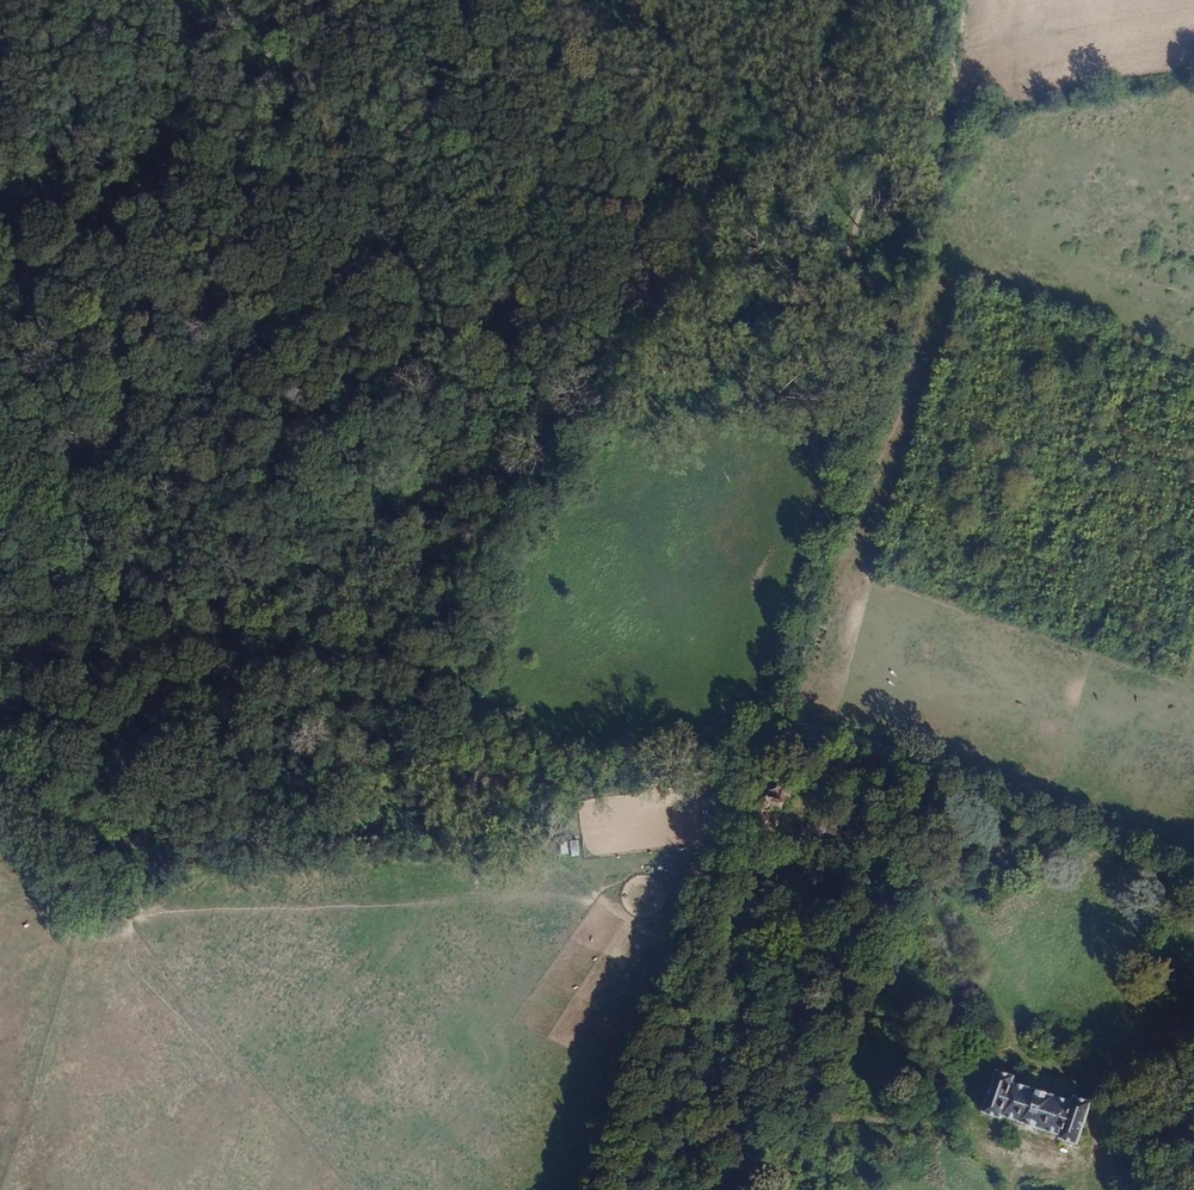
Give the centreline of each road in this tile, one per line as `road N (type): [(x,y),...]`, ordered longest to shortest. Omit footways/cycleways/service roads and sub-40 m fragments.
road 1 (track): [(772,734),(684,746),(451,744),(315,704),(215,656),(0,481)]
road 2 (track): [(1193,855),(843,730),(772,734)]

